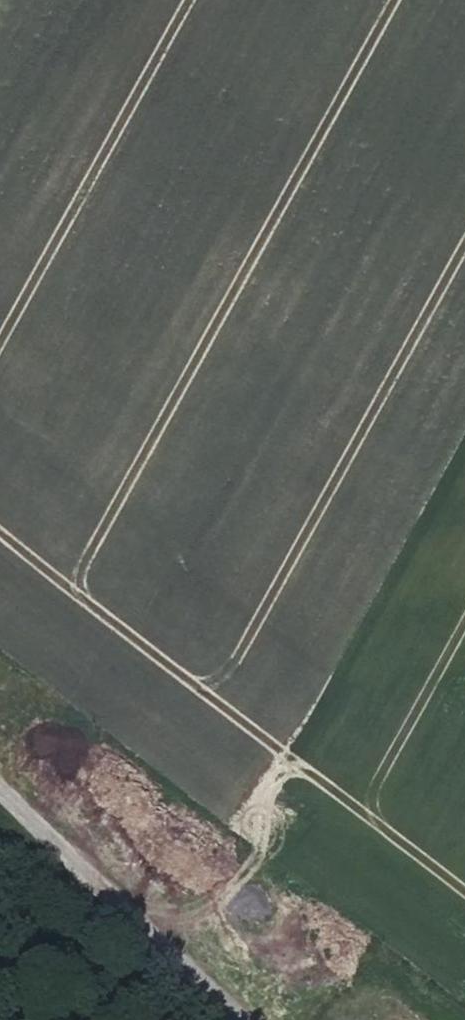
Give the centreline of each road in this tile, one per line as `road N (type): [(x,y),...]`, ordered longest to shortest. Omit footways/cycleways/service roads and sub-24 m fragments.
road 1 (unclassified): [(0,797),(229,1019)]

